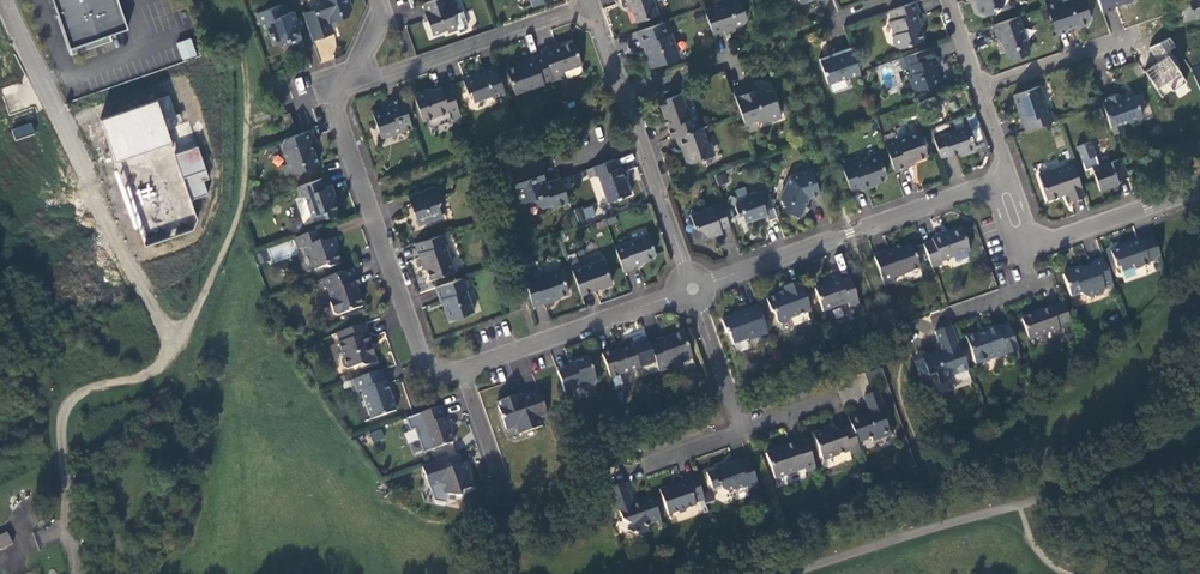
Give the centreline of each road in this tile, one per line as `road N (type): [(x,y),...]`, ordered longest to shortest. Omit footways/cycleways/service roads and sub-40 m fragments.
road 1 (residential): [(463,373),(421,364),(333,104),(344,88)]
road 2 (residential): [(989,184),(693,289)]
road 3 (residential): [(344,88),(594,9)]
road 4 (residential): [(693,289),(463,373)]
road 5 (unclassified): [(3,0),(88,174)]
road 6 (residential): [(1199,188),(1036,245)]
road 7 (residential): [(635,128),(693,289)]
road 8 (residential): [(693,289),(741,430)]
road 9 (residential): [(1016,253),(1031,286),(939,329)]
road 10 (residential): [(977,87),(1050,62),(1104,55)]

